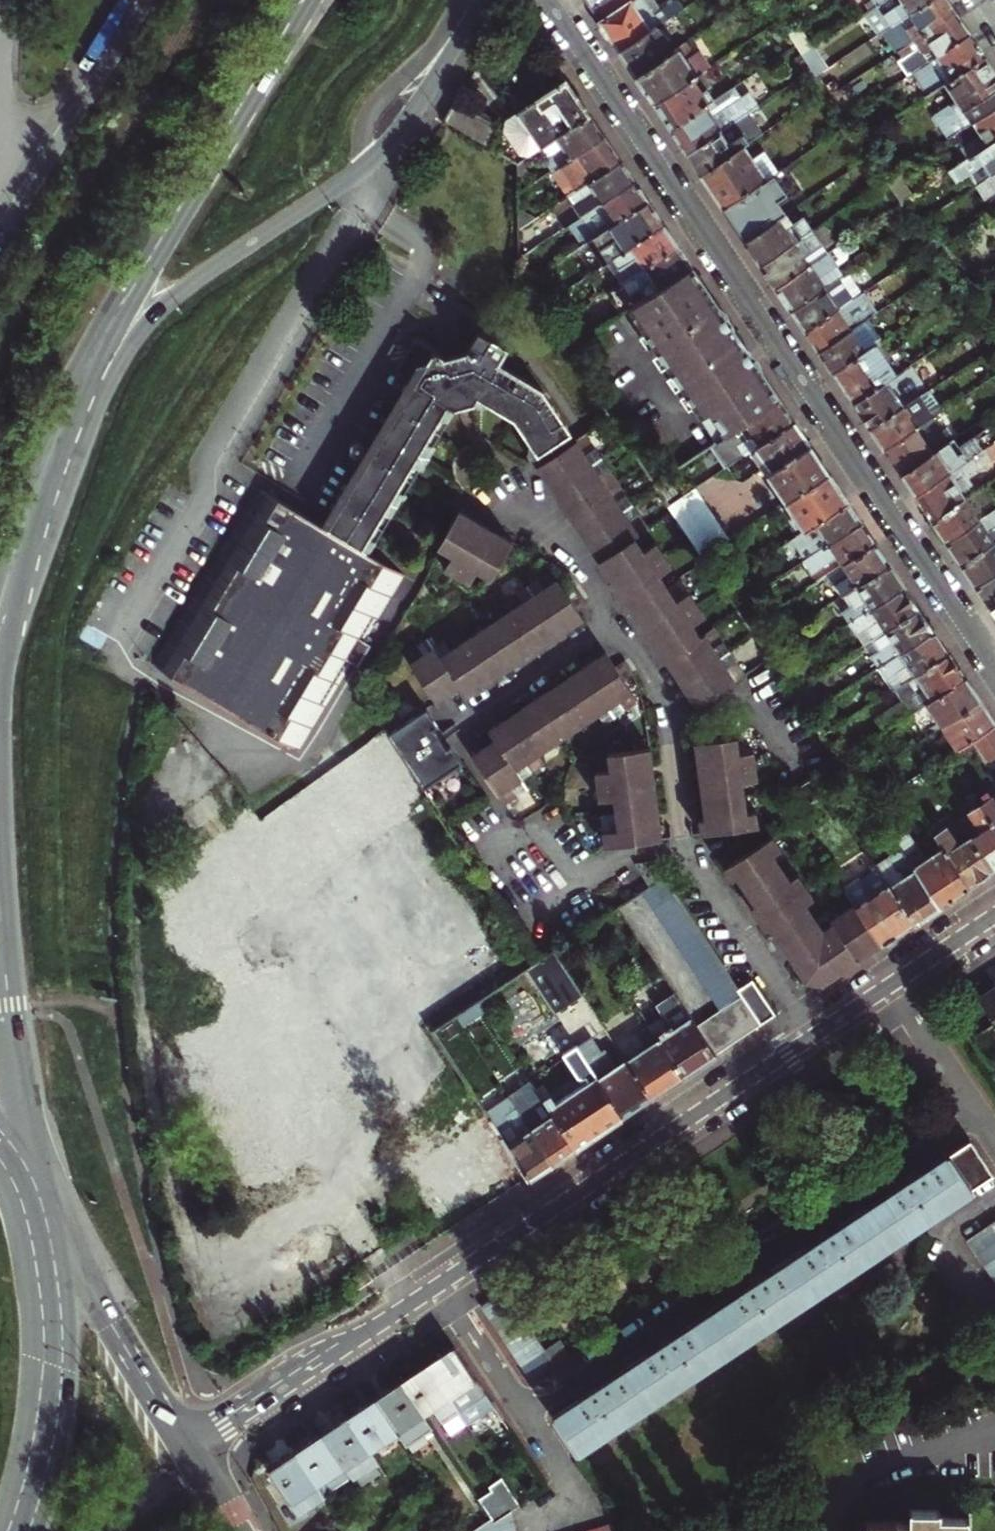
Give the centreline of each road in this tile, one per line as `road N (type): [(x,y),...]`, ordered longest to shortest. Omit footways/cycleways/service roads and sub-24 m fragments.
road 1 (residential): [(545,0),(994,670)]
road 2 (residential): [(444,1284),(526,1412),(975,1115)]
road 3 (residential): [(816,1035),(688,849),(665,694),(614,614)]
road 4 (tertiary): [(816,1035),(444,1284)]
road 5 (residential): [(63,434),(167,303),(365,167)]
road 6 (primary): [(300,0),(117,312)]
road 7 (primary): [(35,1214),(0,910)]
road 8 (tertiary): [(444,1284),(271,1402),(183,1440)]
road 9 (primary): [(19,1530),(50,1395),(43,1249)]
road 10 (primary): [(117,312),(47,427),(0,540)]
road 11 (primary): [(183,1440),(103,1315),(43,1249)]
road 12 (primary): [(0,660),(18,571),(63,434)]
road 13 (residential): [(473,0),(370,113),(365,167)]
road 14 (residential): [(365,167),(416,112),(475,0)]
road 15 (residential): [(614,614),(452,726)]
road 16 (residential): [(614,614),(548,518),(503,482)]
road 17 (residential): [(889,987),(975,1115)]
road 18 (primary): [(63,434),(117,312)]
road 19 (tertiary): [(994,916),(889,987)]

